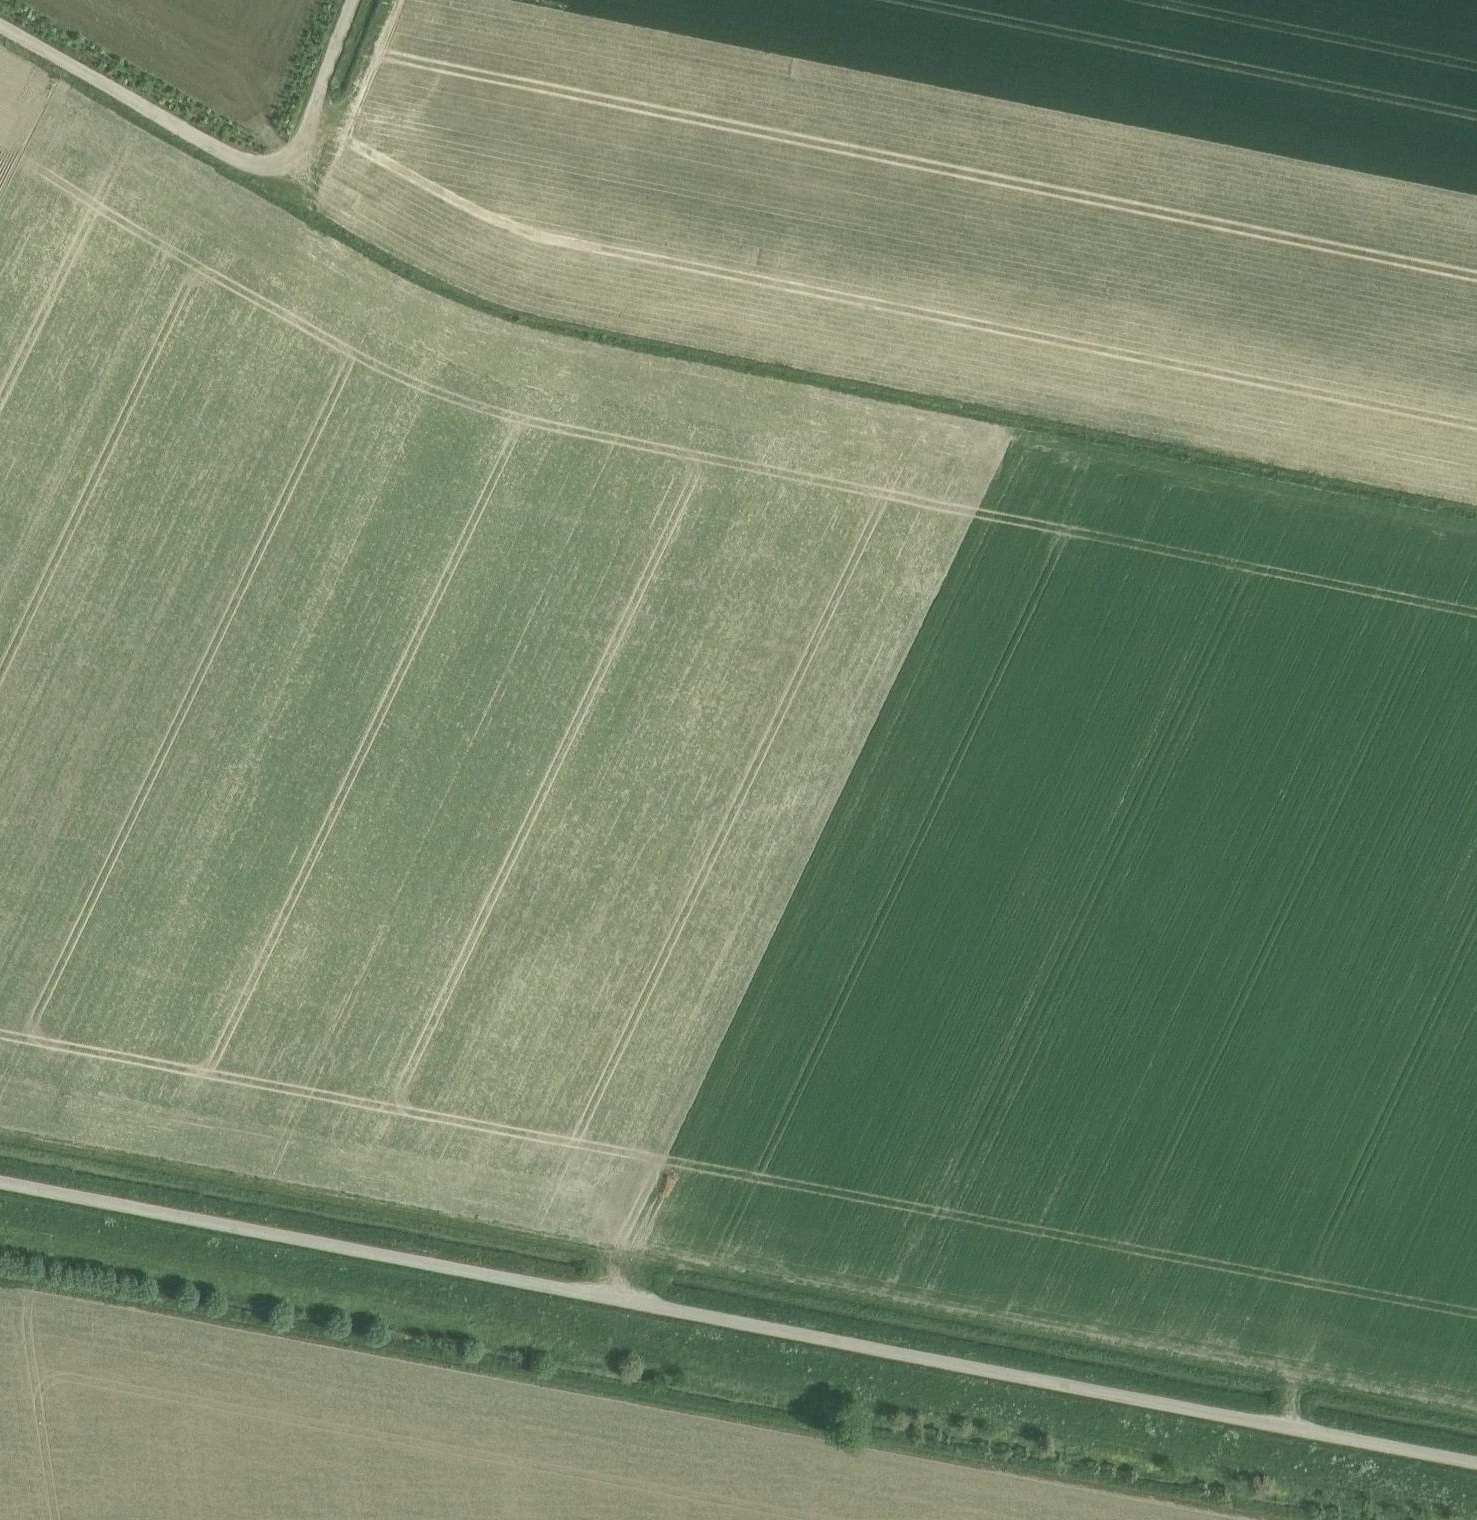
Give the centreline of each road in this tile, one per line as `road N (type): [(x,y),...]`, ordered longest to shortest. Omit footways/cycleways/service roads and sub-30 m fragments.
road 1 (unclassified): [(1476,1464),(0,1182)]
road 2 (track): [(355,0),(306,134),(291,153),(257,171),(0,24)]

